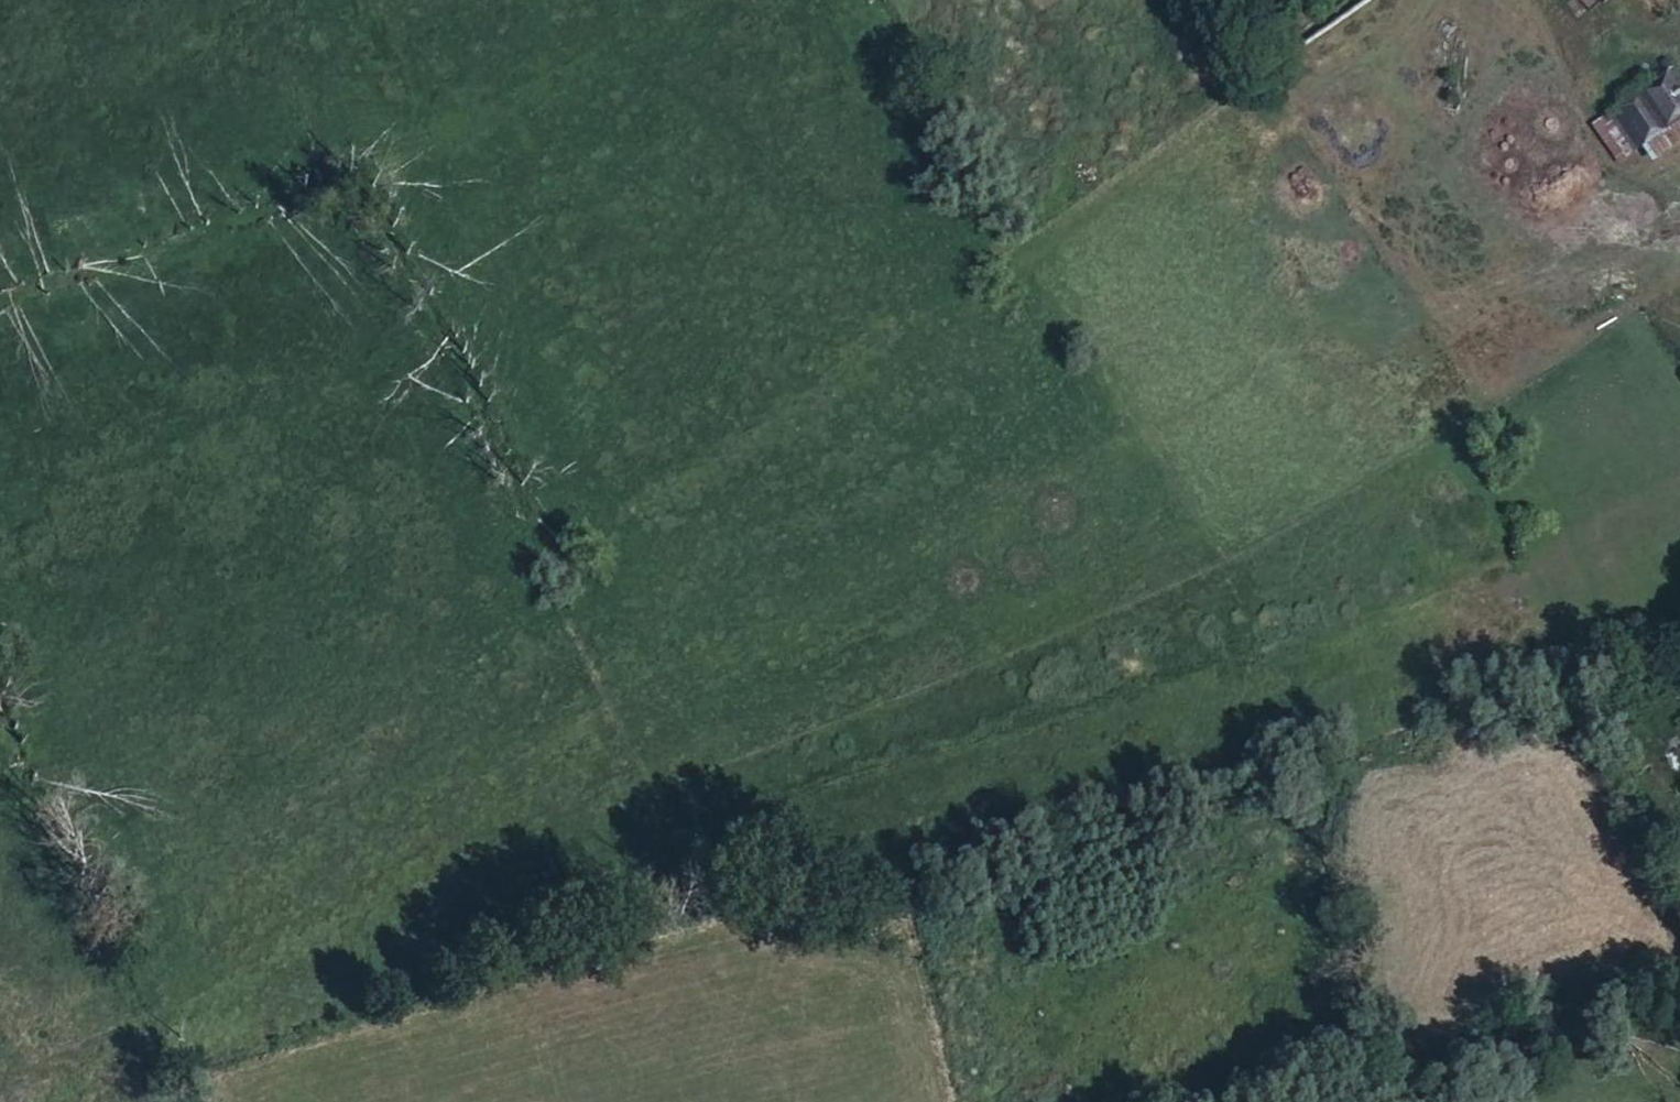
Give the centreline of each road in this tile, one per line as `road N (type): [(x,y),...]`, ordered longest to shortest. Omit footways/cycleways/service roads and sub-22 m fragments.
road 1 (unclassified): [(1679,1005),(1399,1101)]

